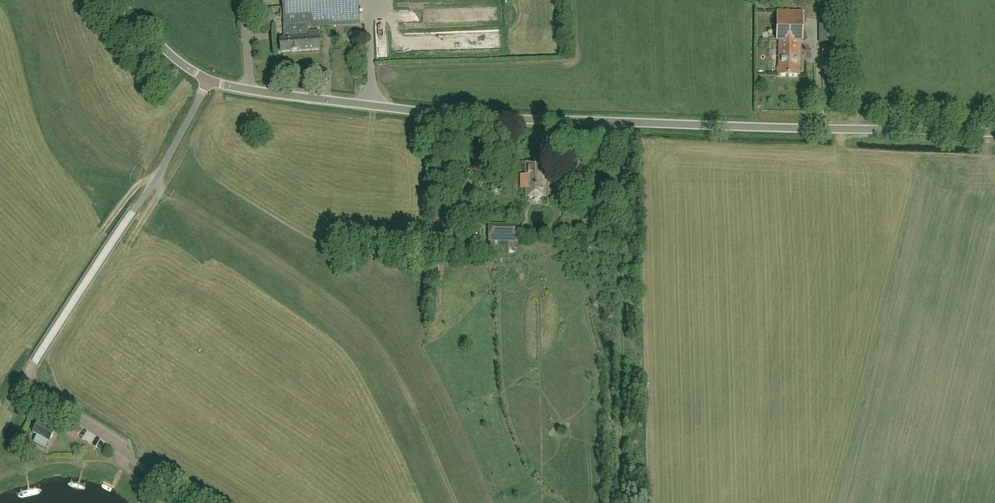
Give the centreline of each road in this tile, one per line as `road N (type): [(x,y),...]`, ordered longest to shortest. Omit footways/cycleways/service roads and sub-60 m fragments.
road 1 (unclassified): [(994,137),(533,125),(208,81)]
road 2 (unclassified): [(208,81),(161,170),(29,376),(34,390),(131,460)]
road 3 (unclassified): [(208,81),(118,0)]

